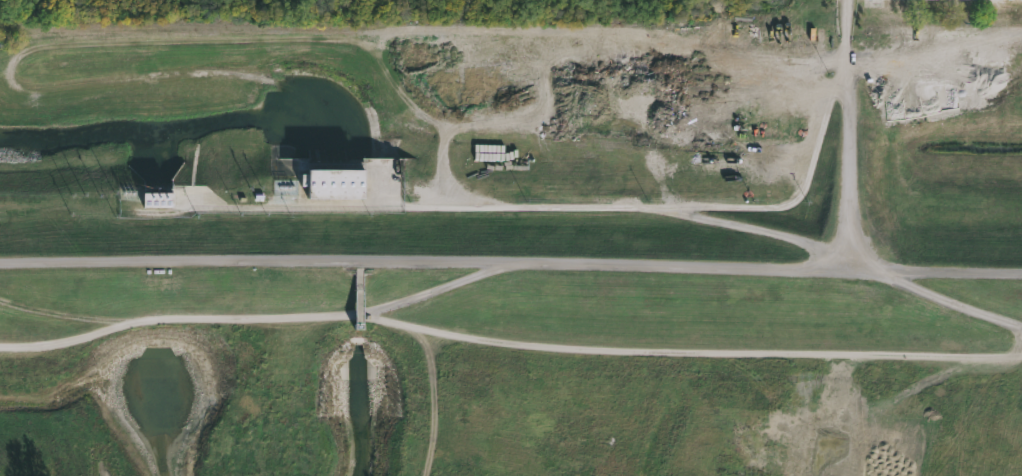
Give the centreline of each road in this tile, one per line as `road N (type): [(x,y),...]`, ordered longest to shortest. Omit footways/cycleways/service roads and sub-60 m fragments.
road 1 (track): [(0,346),(71,340),(161,318),(354,314),(599,351),(1021,354)]
road 2 (track): [(1021,273),(357,261),(0,265)]
road 3 (track): [(846,44),(806,185),(797,198),(771,207),(0,206)]
road 4 (track): [(847,270),(846,44)]
road 5 (track): [(847,270),(796,239),(663,208)]
road 6 (track): [(847,270),(1021,327)]
road 7 (track): [(354,314),(518,263)]
road 8 (track): [(132,322),(0,300)]

